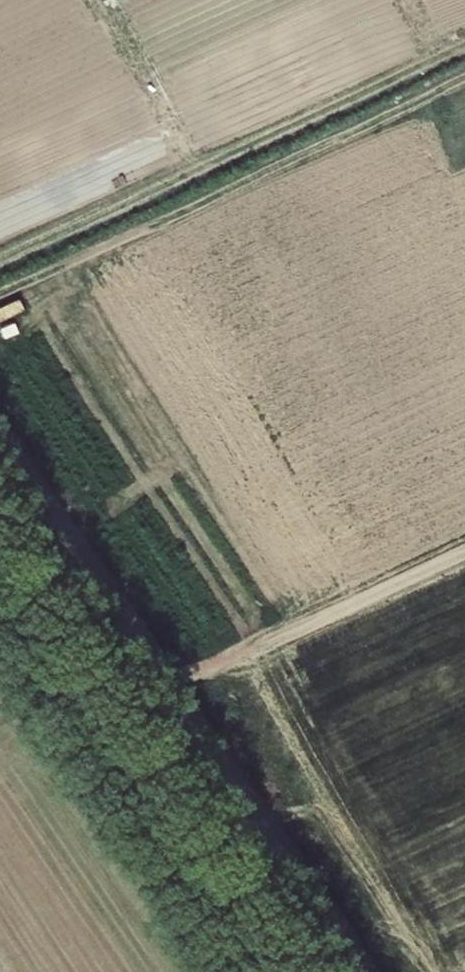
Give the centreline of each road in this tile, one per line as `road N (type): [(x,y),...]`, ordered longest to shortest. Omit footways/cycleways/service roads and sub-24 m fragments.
road 1 (track): [(244,971),(0,610)]

